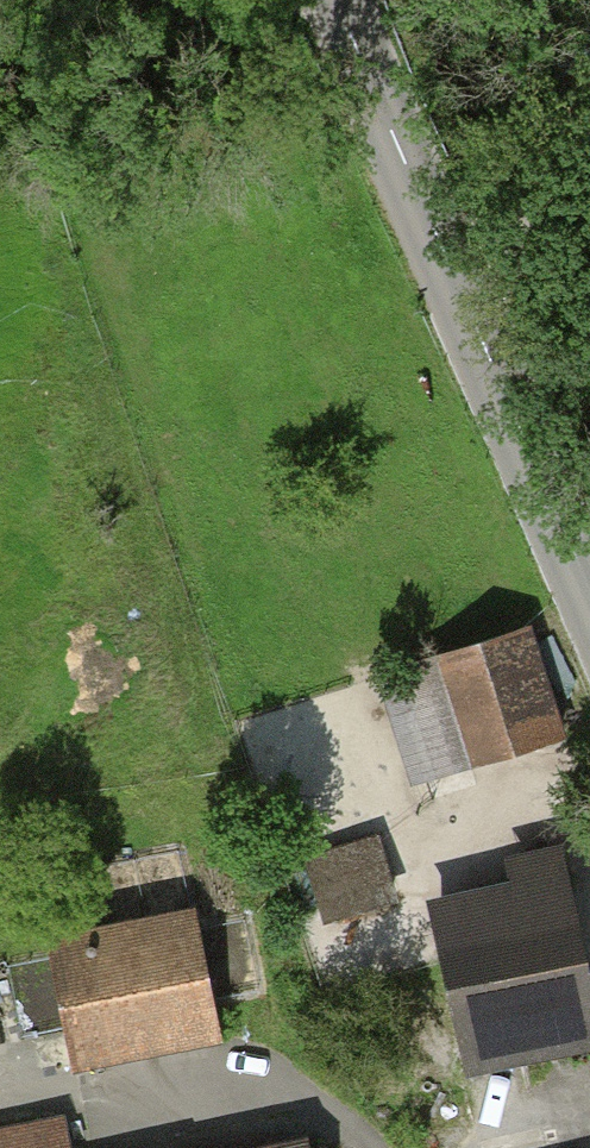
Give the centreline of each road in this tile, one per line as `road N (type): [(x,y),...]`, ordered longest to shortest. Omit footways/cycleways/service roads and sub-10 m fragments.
road 1 (tertiary): [(589,589),(406,152),(352,0)]

